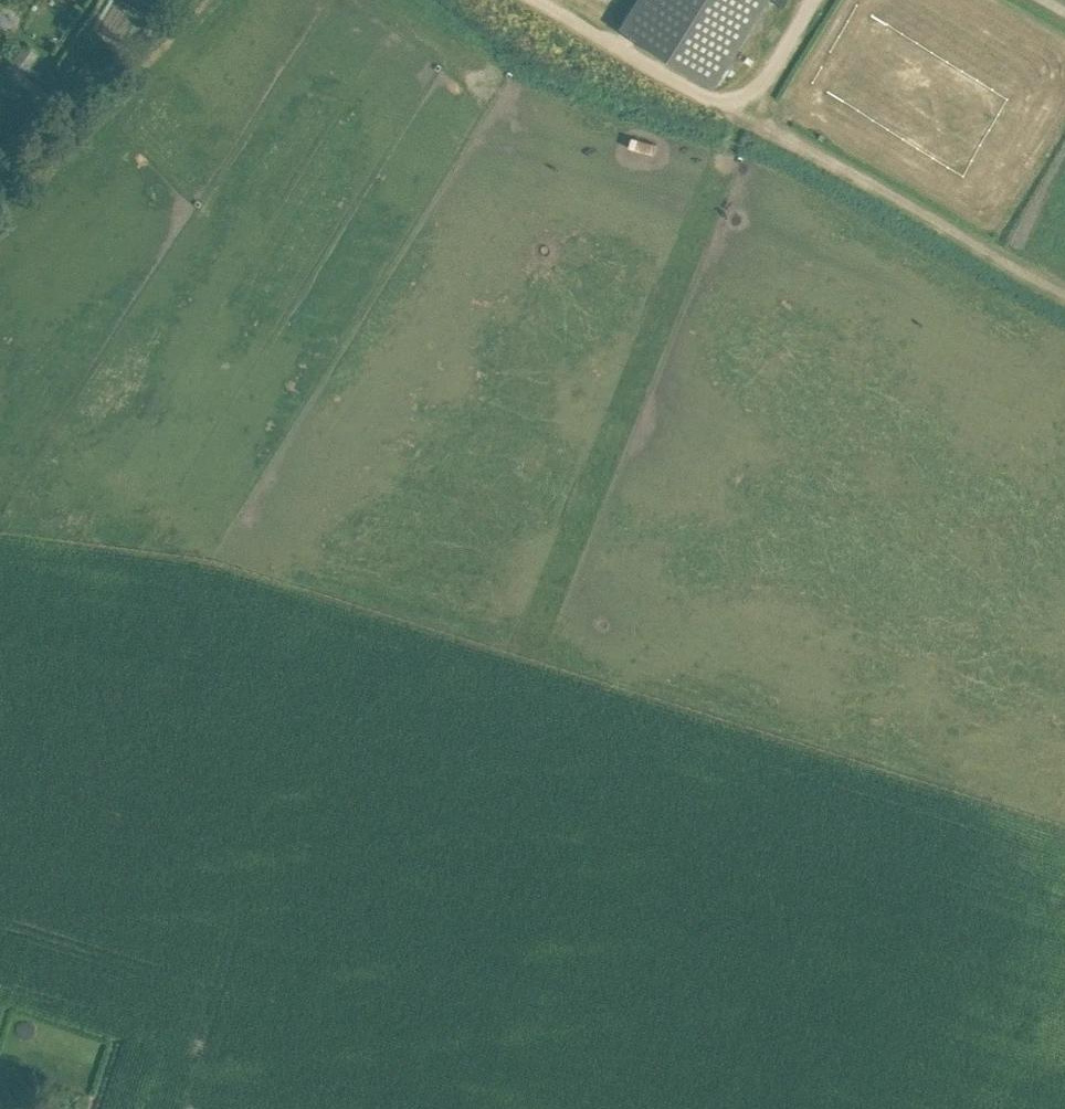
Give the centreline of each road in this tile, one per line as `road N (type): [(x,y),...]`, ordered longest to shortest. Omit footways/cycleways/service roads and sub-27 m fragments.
road 1 (track): [(730,101),(1064,293)]

